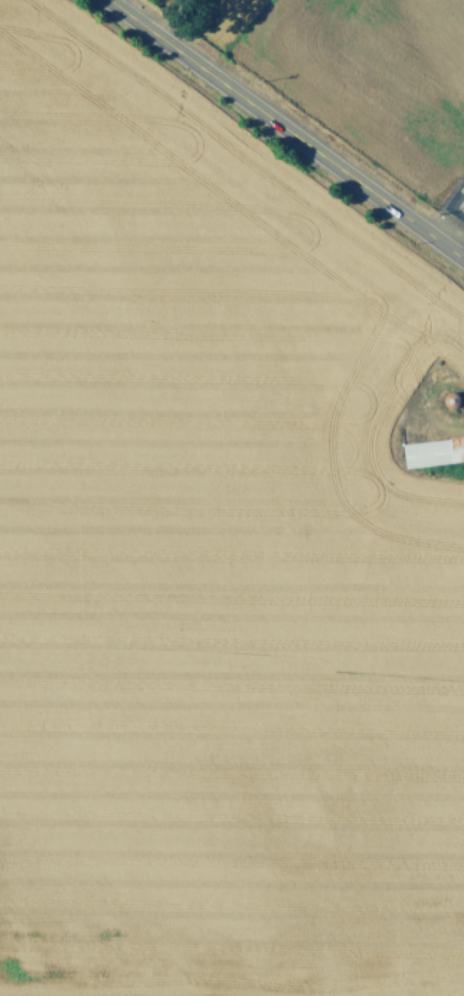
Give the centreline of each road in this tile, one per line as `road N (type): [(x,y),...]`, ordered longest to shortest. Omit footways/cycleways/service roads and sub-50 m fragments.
road 1 (secondary): [(463,257),(114,0)]

